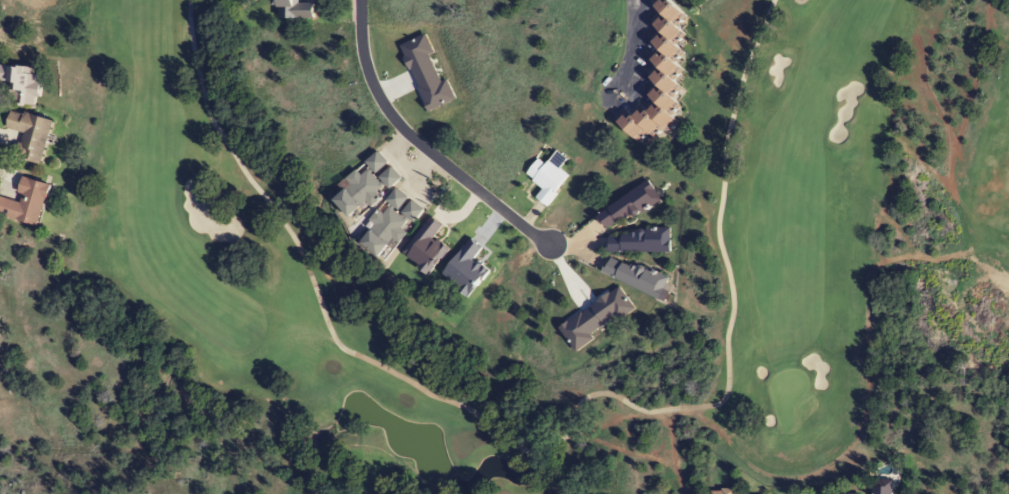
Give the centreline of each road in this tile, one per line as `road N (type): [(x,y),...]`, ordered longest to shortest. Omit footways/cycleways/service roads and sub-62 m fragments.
road 1 (residential): [(551,243),(396,123),(365,64),(359,0)]

